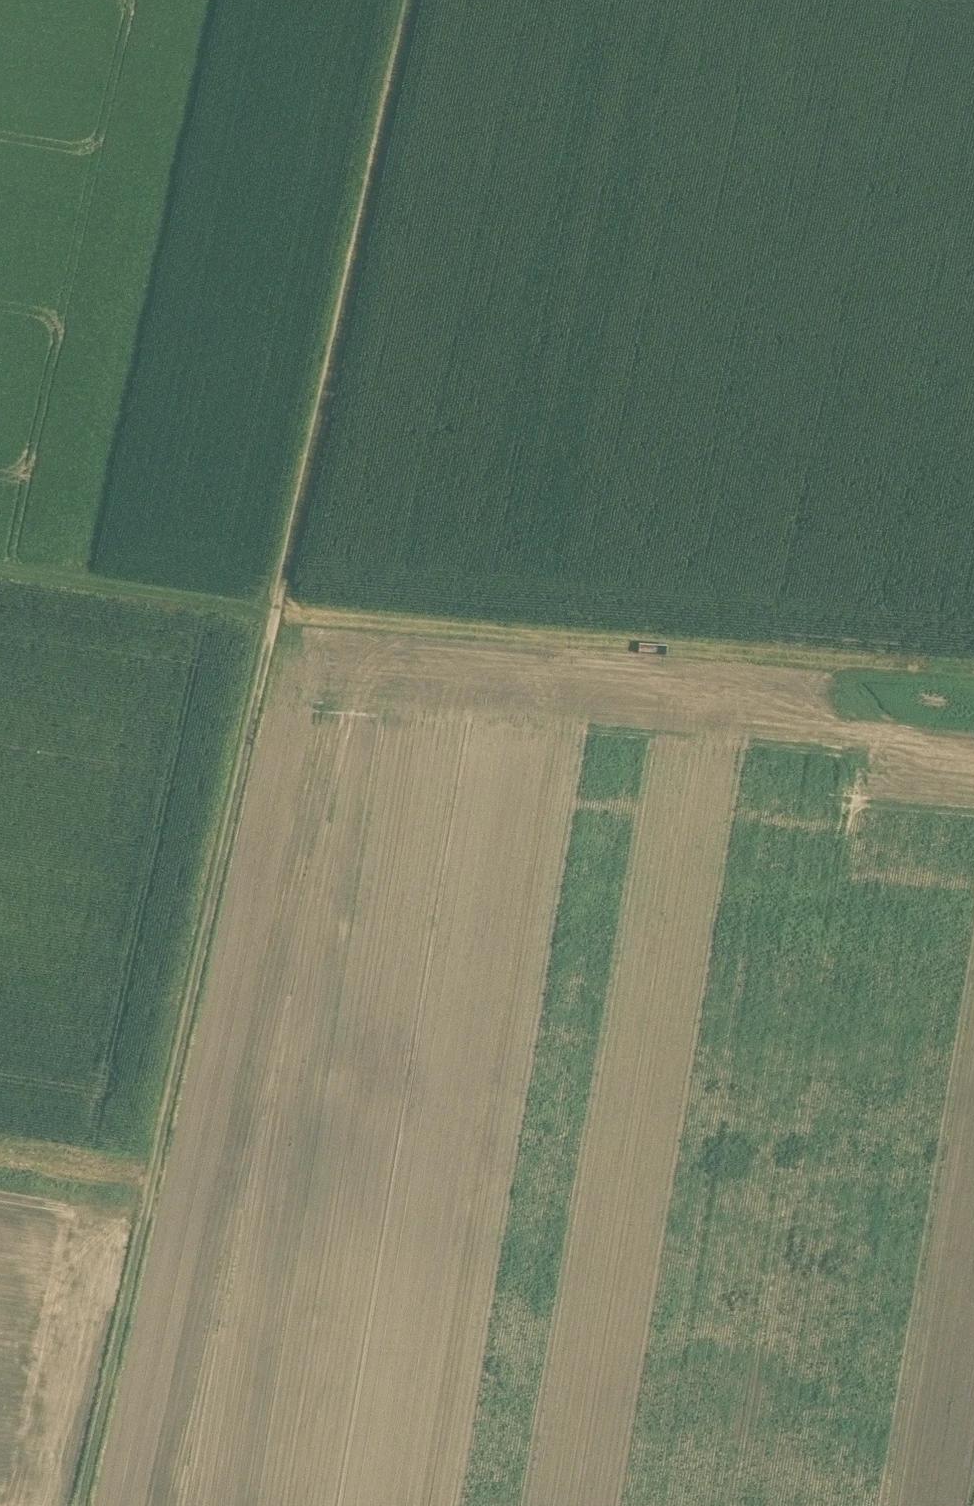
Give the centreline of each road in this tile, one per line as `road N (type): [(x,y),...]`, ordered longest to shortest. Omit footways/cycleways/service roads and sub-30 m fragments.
road 1 (track): [(82,1505),(412,0)]
road 2 (track): [(0,567),(277,611),(973,672)]

